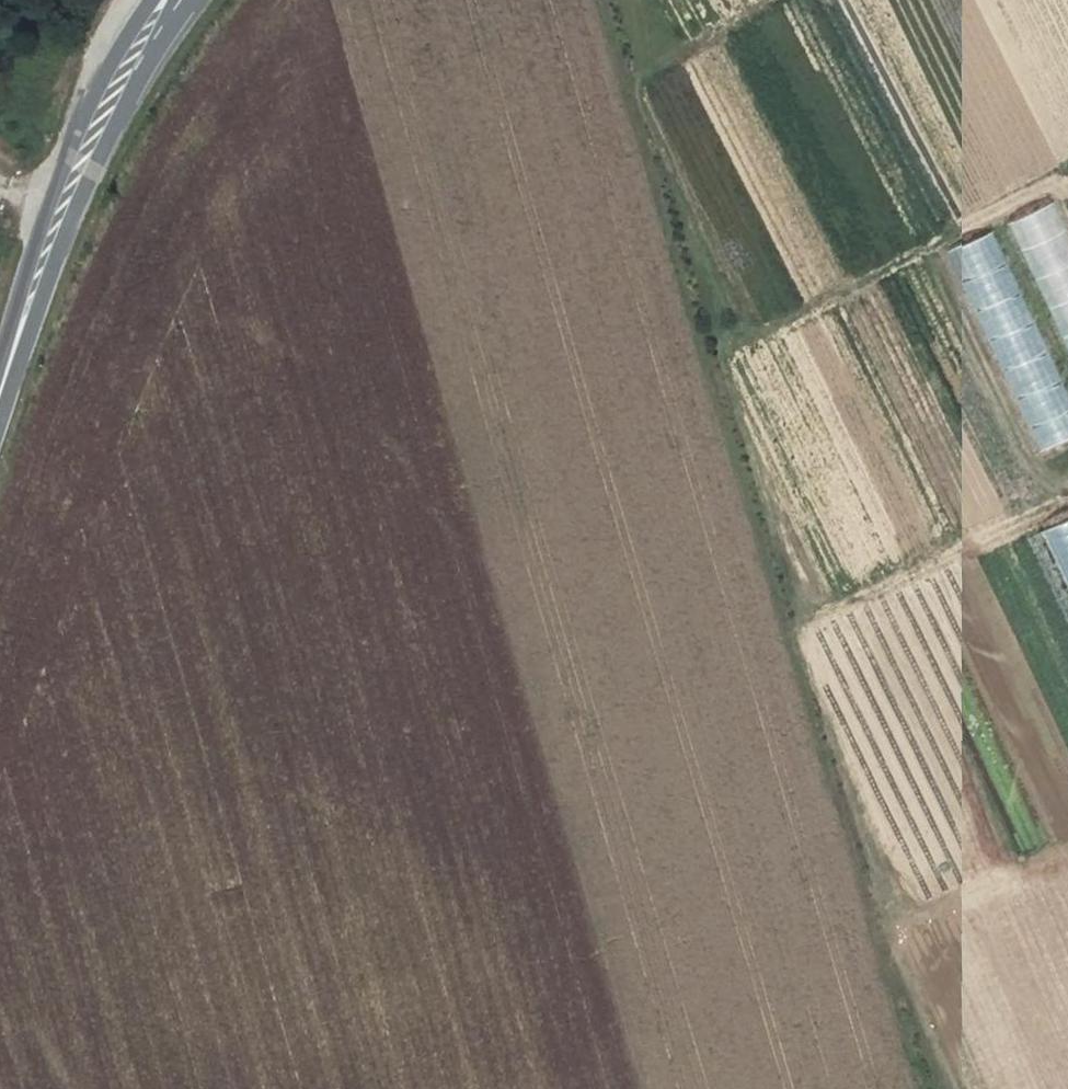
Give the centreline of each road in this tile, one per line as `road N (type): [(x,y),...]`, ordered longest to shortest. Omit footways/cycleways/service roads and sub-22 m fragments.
road 1 (tertiary): [(166,0),(83,154),(0,392)]

